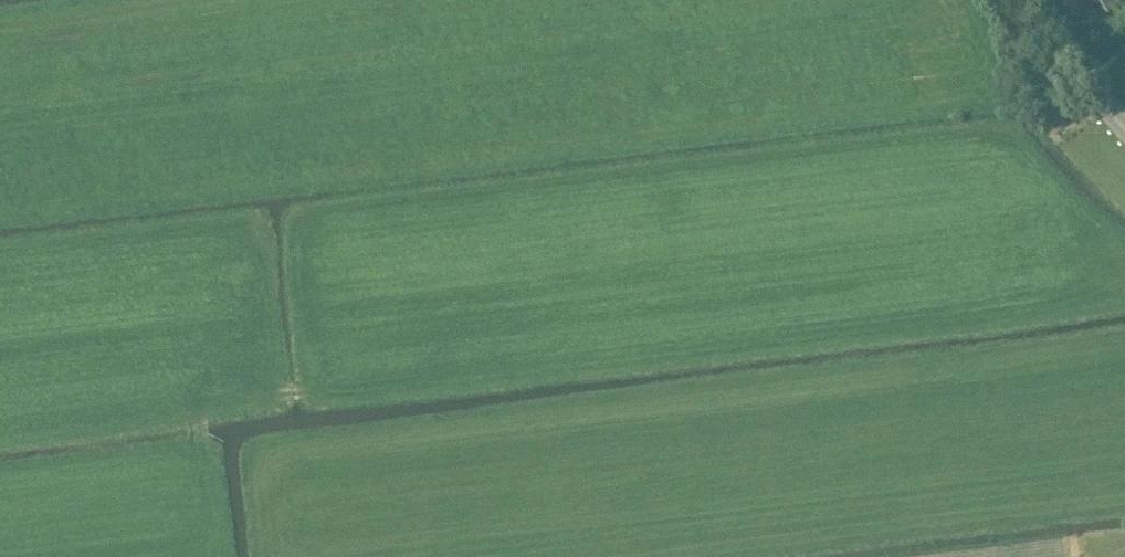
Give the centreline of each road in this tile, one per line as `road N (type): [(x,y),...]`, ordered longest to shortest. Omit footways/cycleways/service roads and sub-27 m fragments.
road 1 (unclassified): [(1124,131),(1061,51),(1034,0)]

